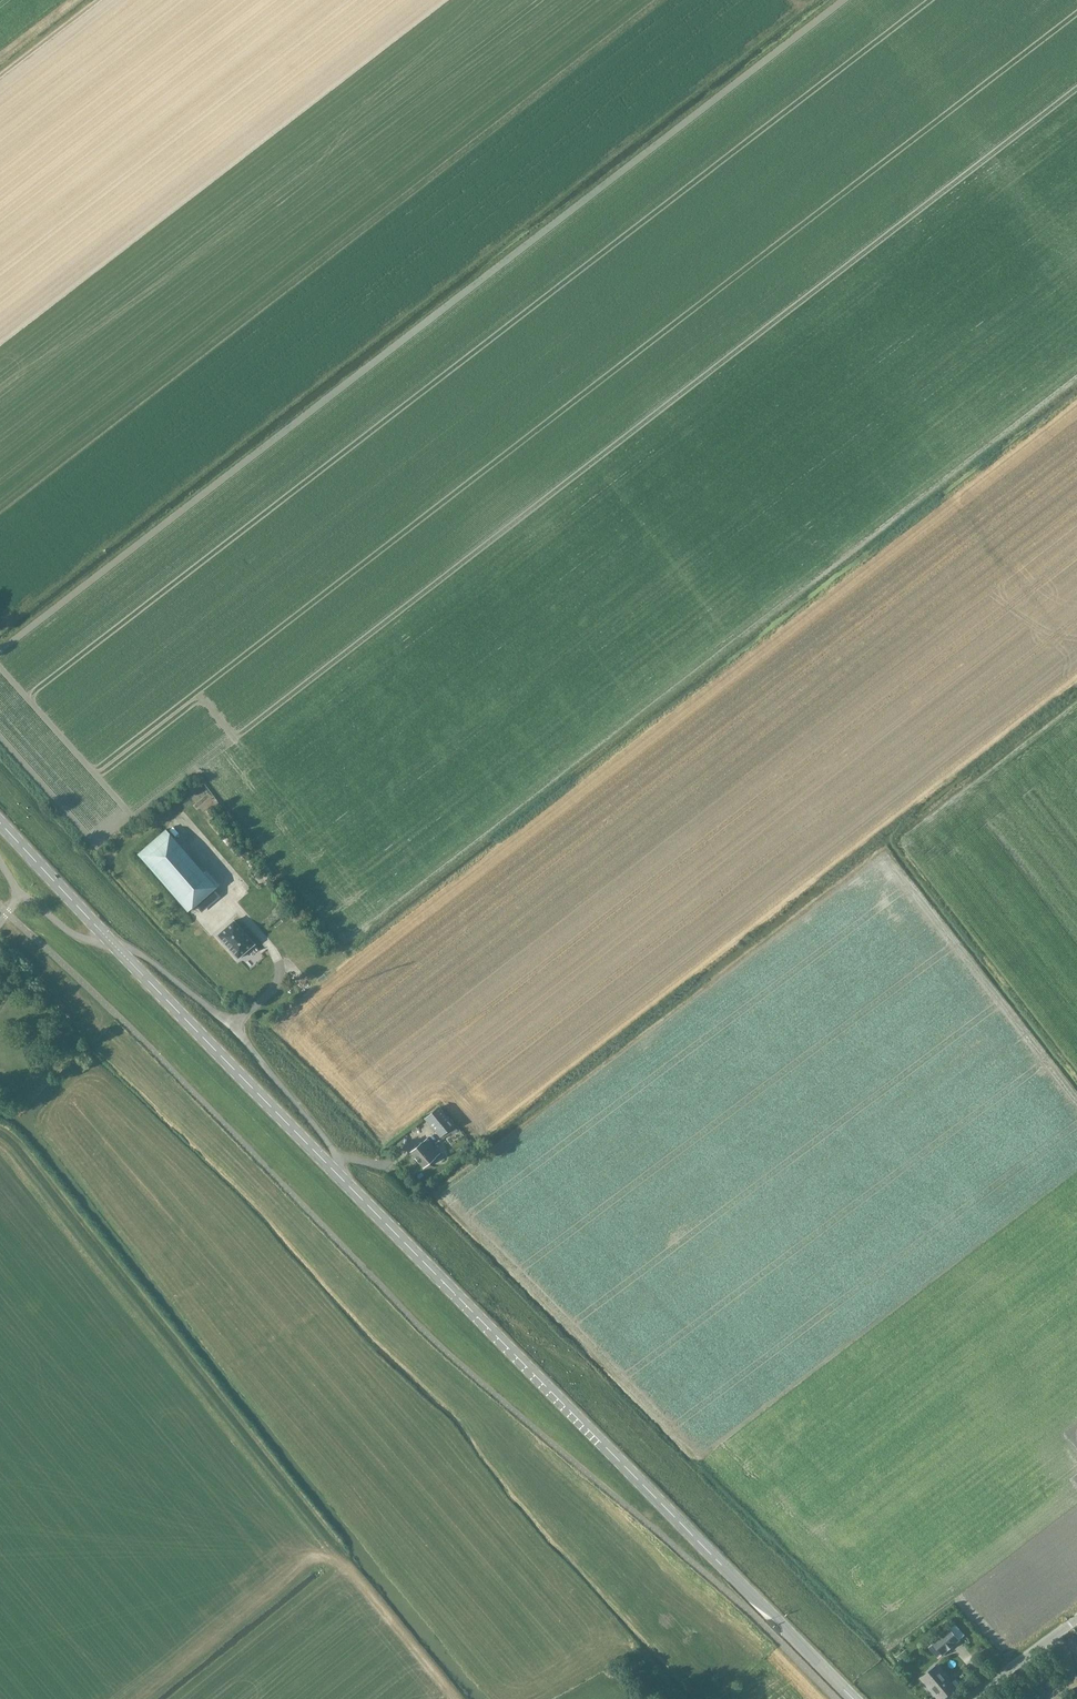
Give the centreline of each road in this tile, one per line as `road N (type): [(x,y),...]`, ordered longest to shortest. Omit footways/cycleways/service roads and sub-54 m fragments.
road 1 (tertiary): [(0,822),(779,1622)]
road 2 (unclassified): [(970,1698),(1076,1619)]

